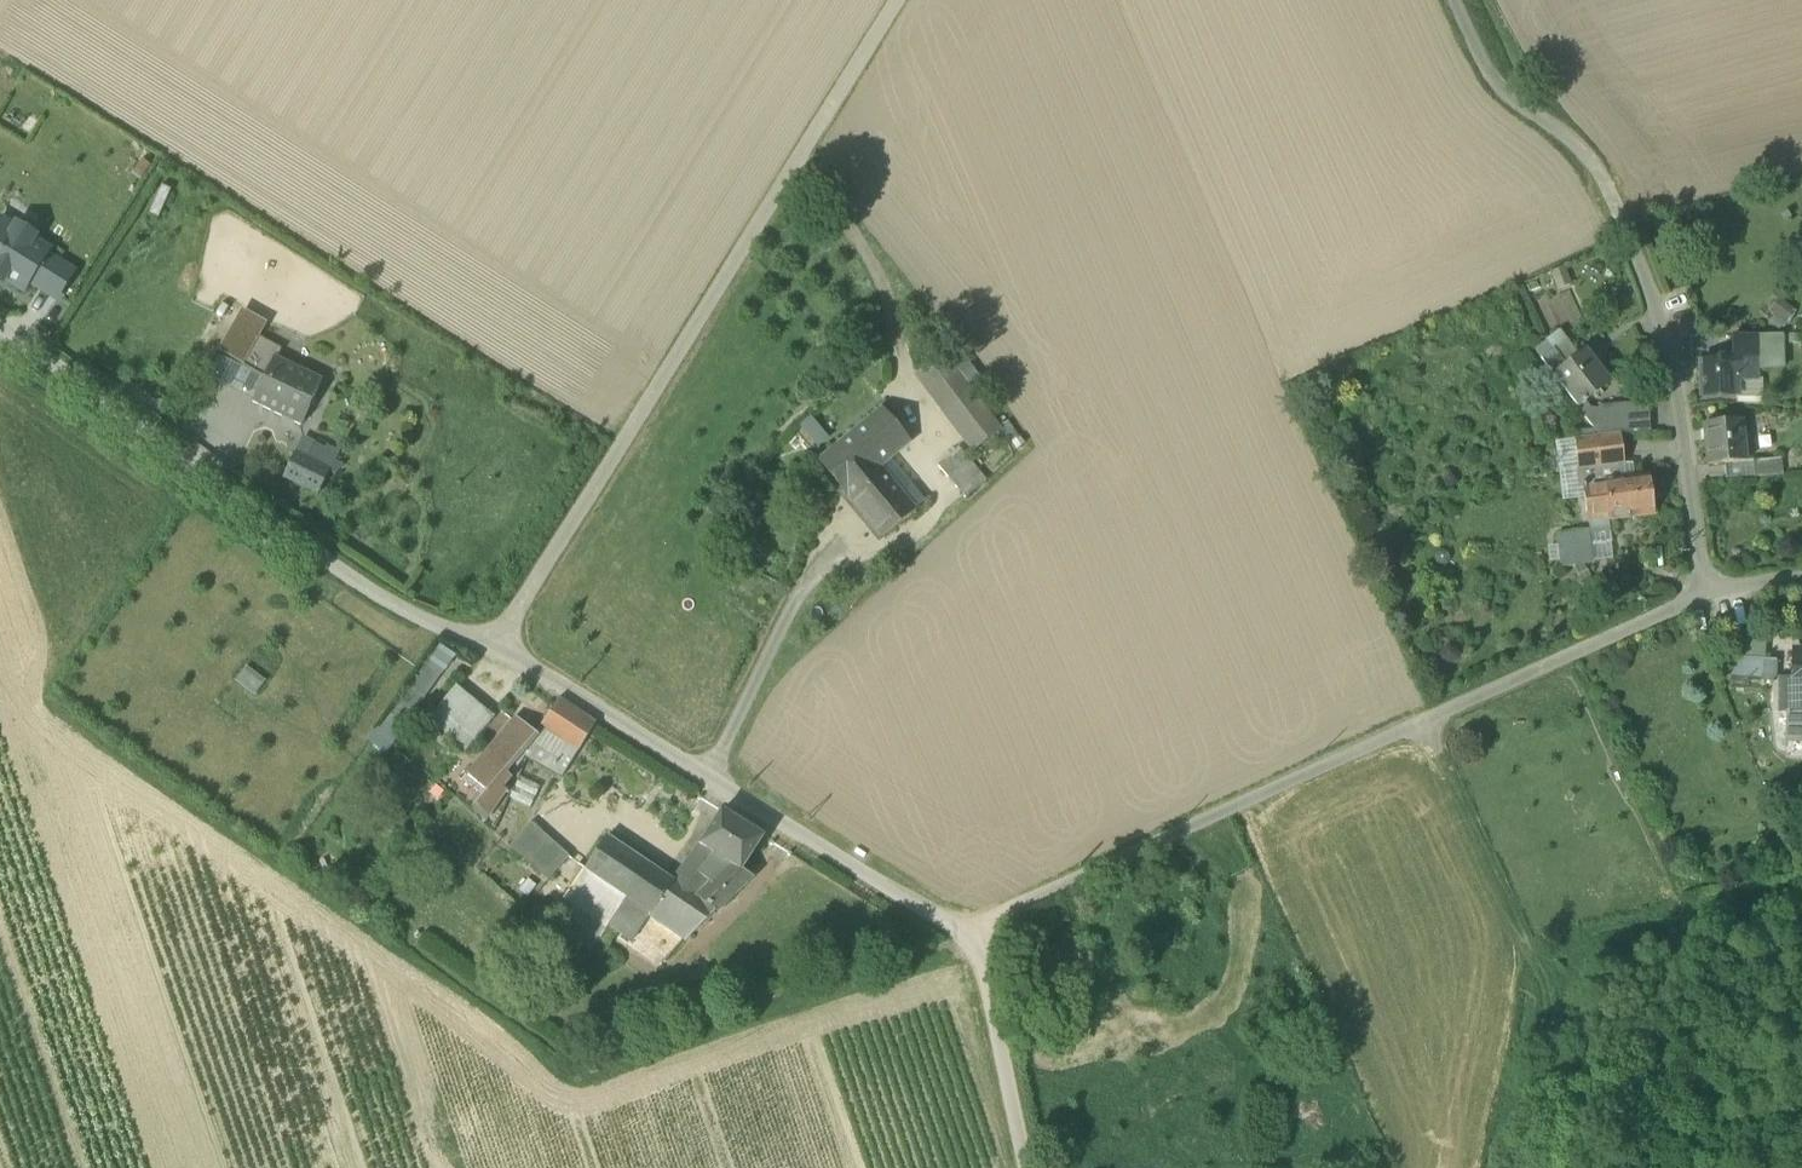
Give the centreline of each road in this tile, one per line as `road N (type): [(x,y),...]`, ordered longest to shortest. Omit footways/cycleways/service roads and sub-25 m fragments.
road 1 (unclassified): [(1699,592),(966,931)]
road 2 (unclassified): [(901,0),(497,650)]
road 3 (unclassified): [(1454,0),(1498,93),(1597,168),(1670,350),(1699,592)]
road 4 (unclassified): [(0,326),(375,595),(497,650)]
road 5 (unclassified): [(497,650),(966,931)]
road 6 (track): [(714,777),(824,554)]
road 7 (unclassified): [(1028,1167),(987,969),(966,931)]
road 8 (track): [(795,171),(919,319)]

